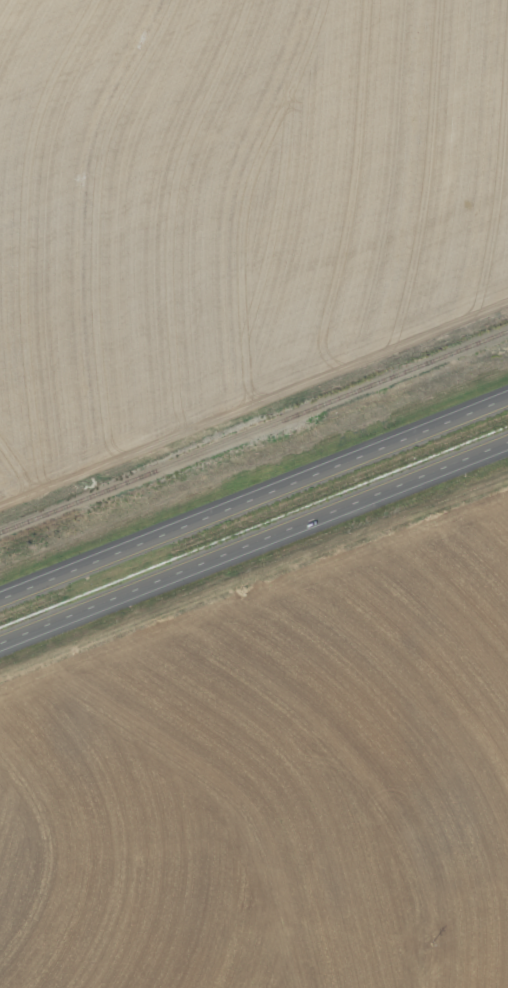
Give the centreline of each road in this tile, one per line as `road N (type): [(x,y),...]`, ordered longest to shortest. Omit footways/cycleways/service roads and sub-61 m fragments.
road 1 (trunk): [(0,648),(507,448)]
road 2 (trunk): [(507,403),(0,602)]
road 3 (residential): [(0,752),(507,553)]

